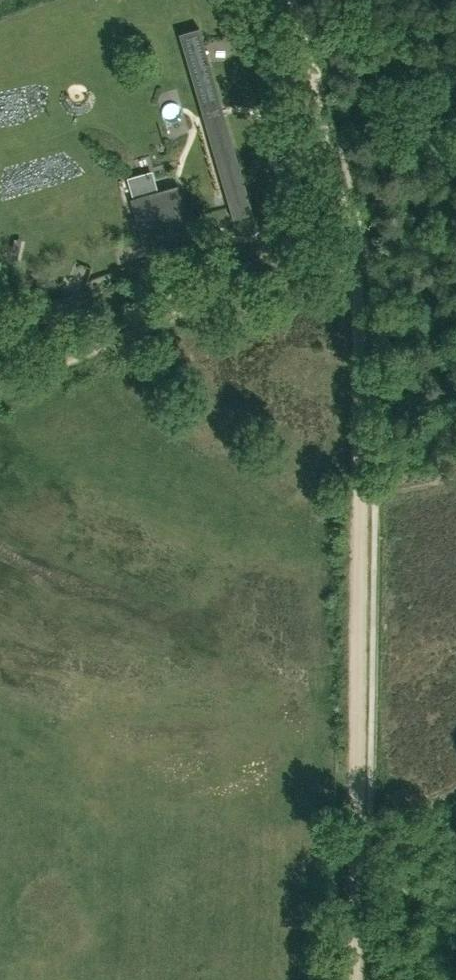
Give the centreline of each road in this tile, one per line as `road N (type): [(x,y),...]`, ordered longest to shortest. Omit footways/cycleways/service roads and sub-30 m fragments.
road 1 (track): [(360,461),(358,864)]
road 2 (track): [(352,249),(0,382)]
road 3 (track): [(352,249),(360,461)]
road 4 (track): [(310,74),(352,249)]

